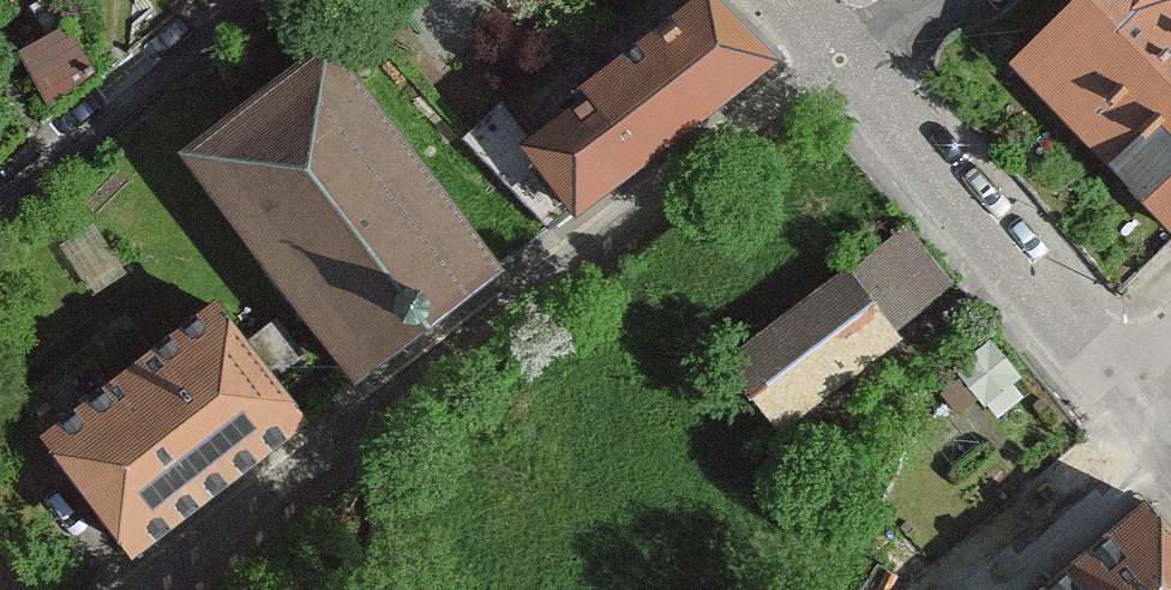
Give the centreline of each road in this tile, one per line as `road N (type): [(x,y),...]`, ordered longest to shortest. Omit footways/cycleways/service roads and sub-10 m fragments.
road 1 (residential): [(843,73),(181,589)]
road 2 (residential): [(1134,389),(843,73)]
road 3 (residential): [(231,0),(0,209)]
road 4 (residential): [(1170,435),(994,589)]

